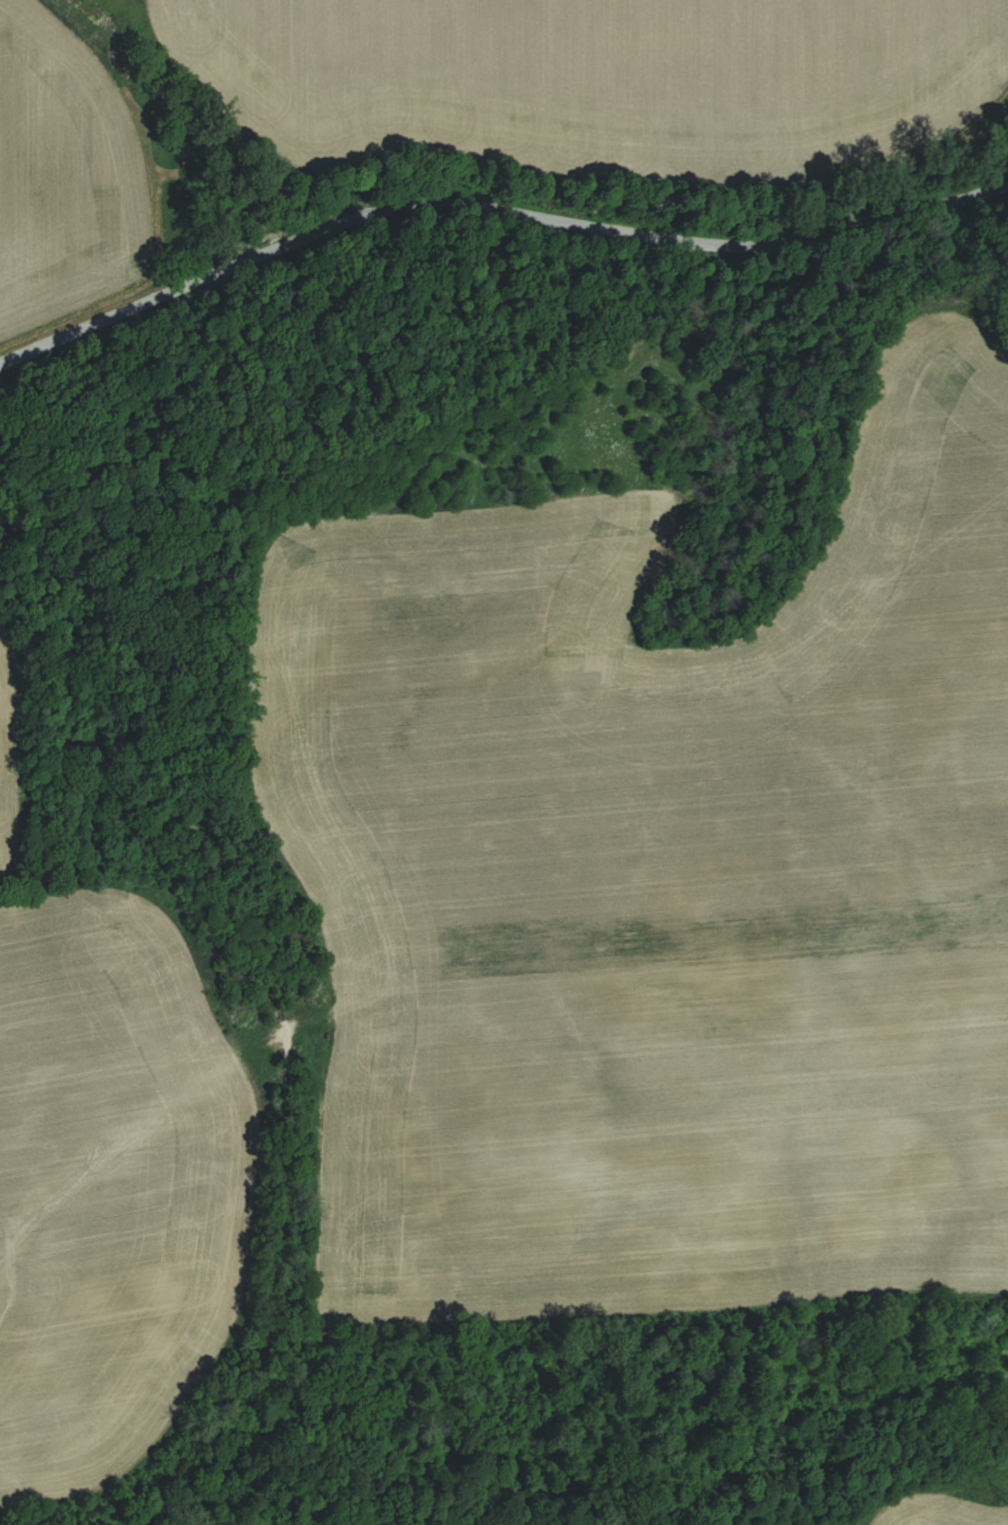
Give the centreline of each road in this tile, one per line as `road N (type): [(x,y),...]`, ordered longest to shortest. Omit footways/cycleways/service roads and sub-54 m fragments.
road 1 (residential): [(0,365),(338,213),(461,209),(767,242),(878,238),(1007,190)]

